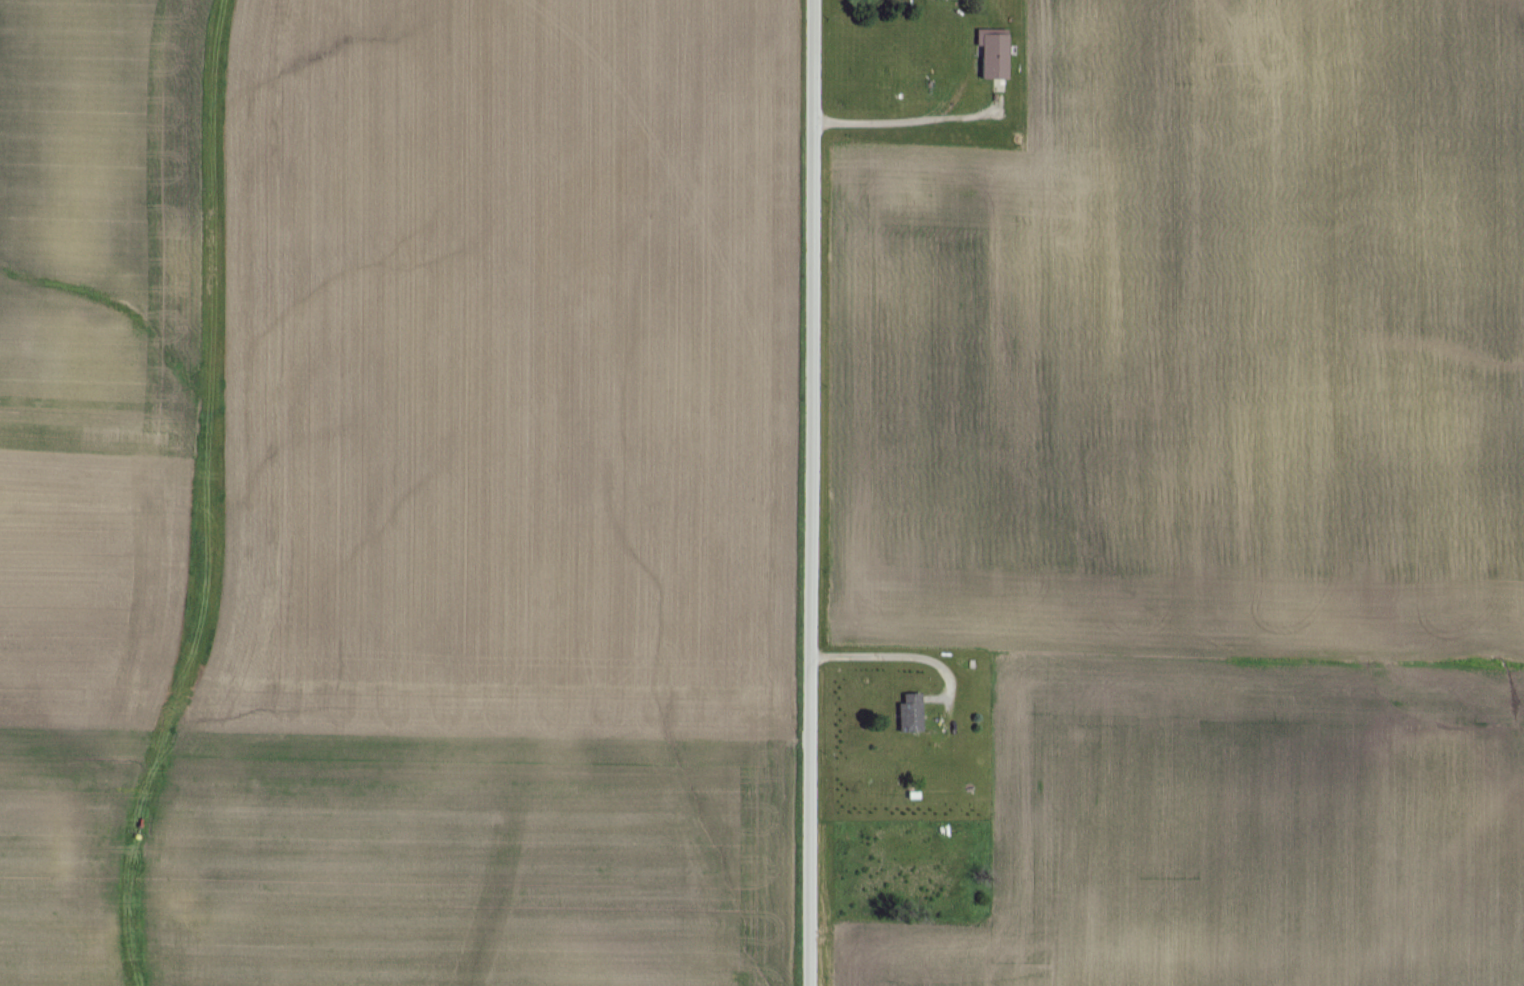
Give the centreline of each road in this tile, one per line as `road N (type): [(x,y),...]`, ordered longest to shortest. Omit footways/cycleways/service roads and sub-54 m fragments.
road 1 (residential): [(809,985),(810,0)]

